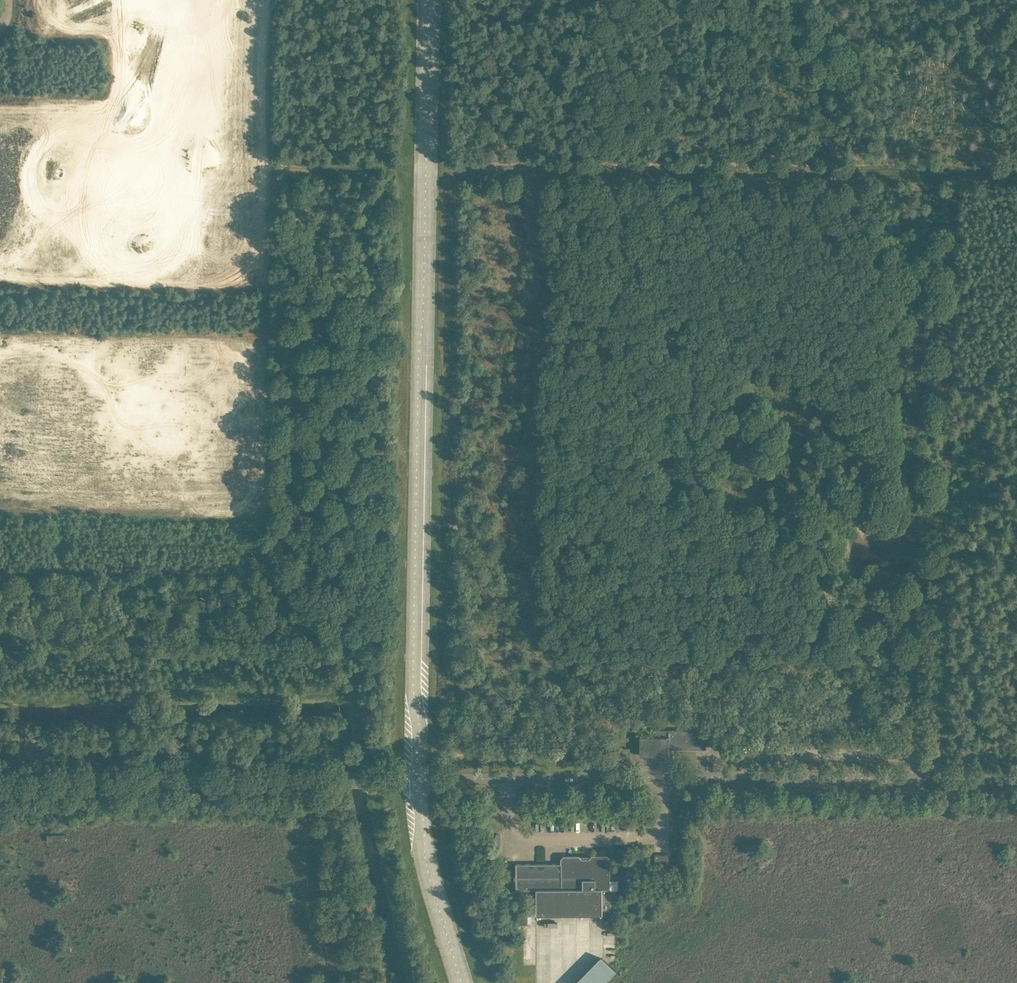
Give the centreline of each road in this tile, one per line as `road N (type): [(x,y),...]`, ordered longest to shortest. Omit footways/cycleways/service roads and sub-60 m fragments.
road 1 (unclassified): [(1016,780),(0,781)]

